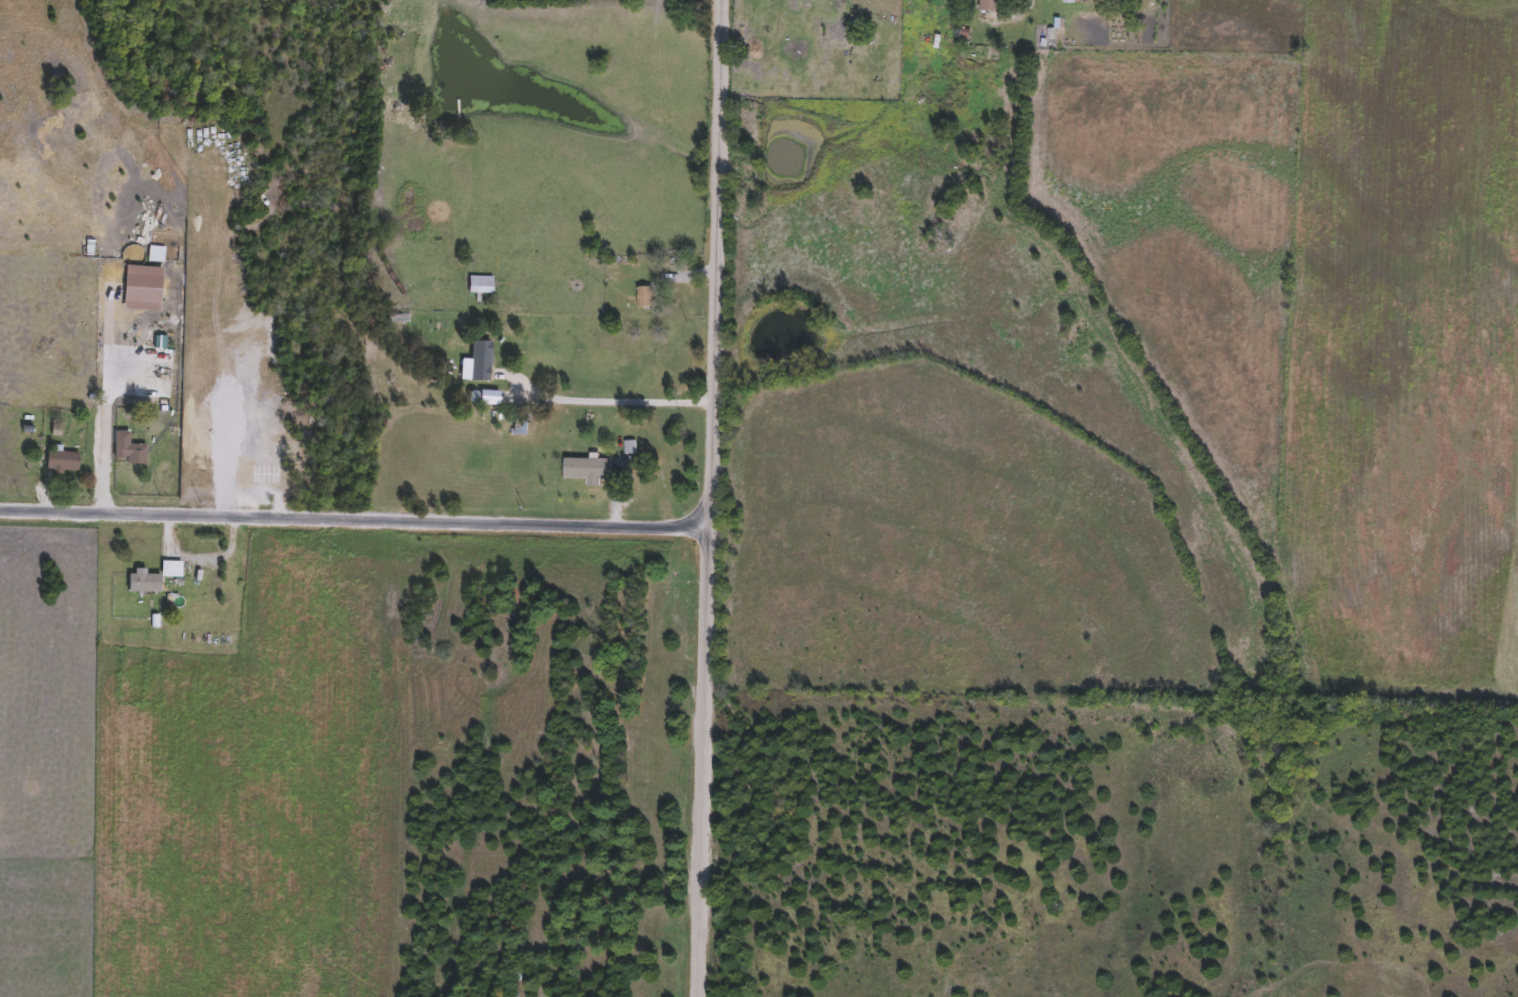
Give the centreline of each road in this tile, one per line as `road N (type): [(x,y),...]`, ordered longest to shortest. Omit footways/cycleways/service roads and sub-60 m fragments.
road 1 (residential): [(727,0),(699,996)]
road 2 (residential): [(0,508),(710,526)]

